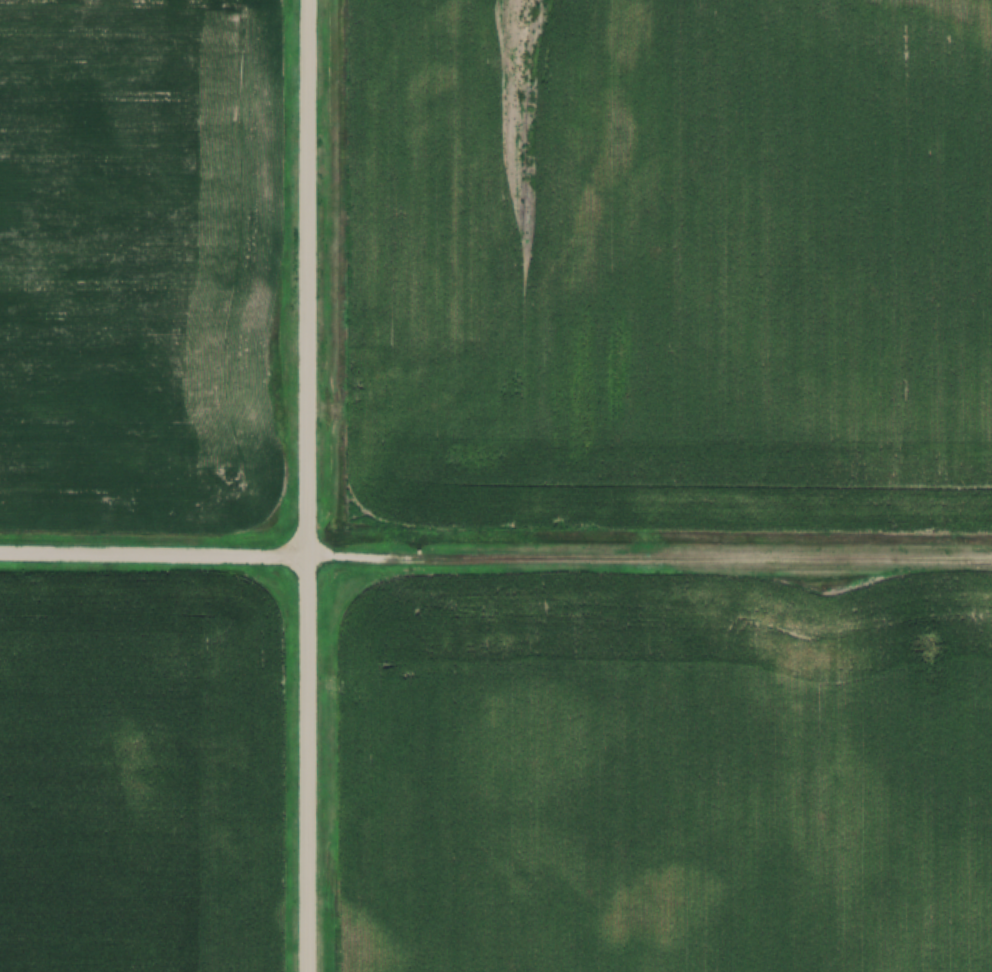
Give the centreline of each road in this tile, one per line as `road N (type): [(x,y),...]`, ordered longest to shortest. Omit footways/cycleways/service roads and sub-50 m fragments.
road 1 (residential): [(312,971),(314,0)]
road 2 (track): [(991,553),(313,548)]
road 3 (residential): [(313,548),(0,545)]

